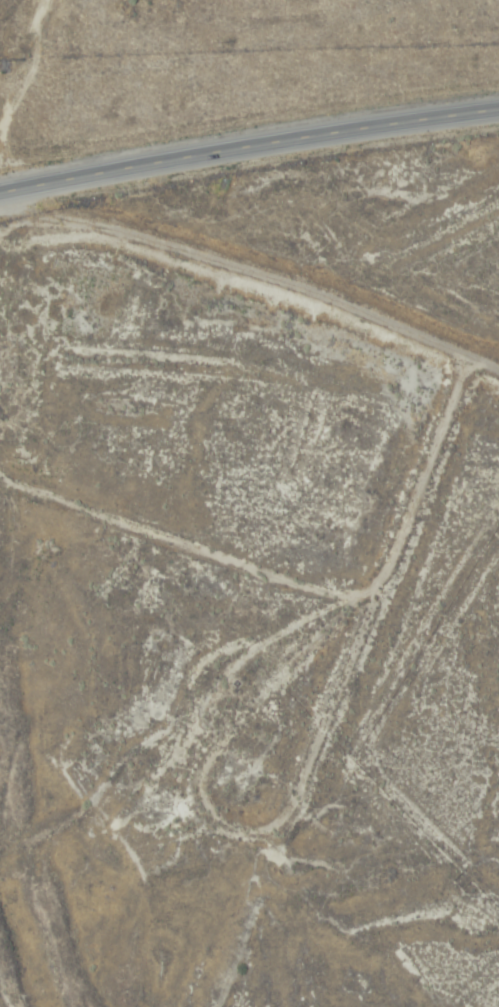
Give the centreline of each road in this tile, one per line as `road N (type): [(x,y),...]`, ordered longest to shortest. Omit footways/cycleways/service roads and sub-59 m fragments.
road 1 (primary): [(0,193),(498,110)]
road 2 (track): [(27,188),(111,229),(439,321),(498,359)]
road 3 (track): [(340,569),(397,569),(361,663),(309,741),(273,731),(241,684),(262,631),(340,569)]
road 4 (track): [(397,569),(481,349)]
road 5 (track): [(0,355),(27,188)]

